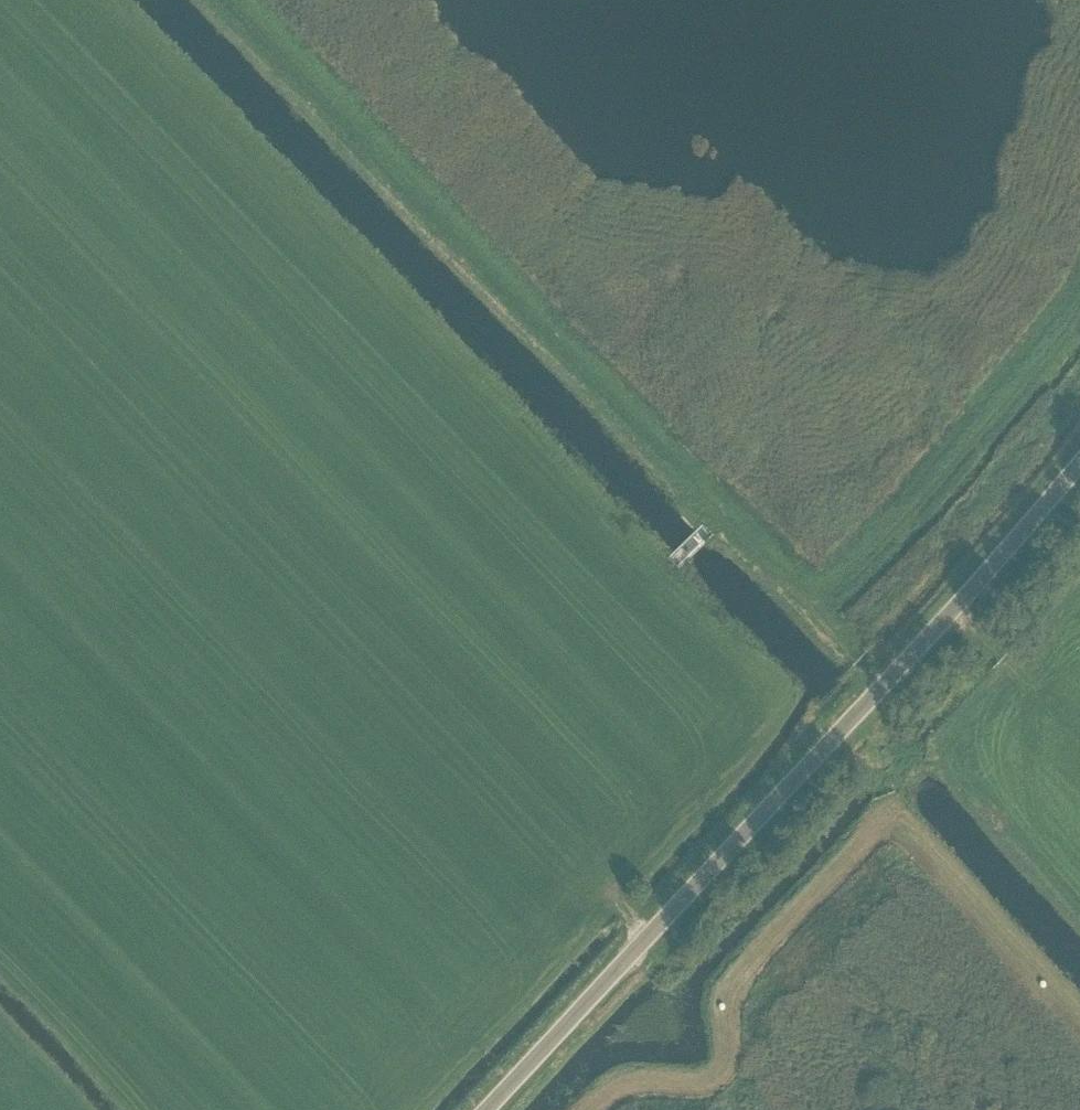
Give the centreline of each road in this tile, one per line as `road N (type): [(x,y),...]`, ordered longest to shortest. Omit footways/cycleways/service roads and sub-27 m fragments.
road 1 (unclassified): [(1079,464),(964,600),(488,1109)]

